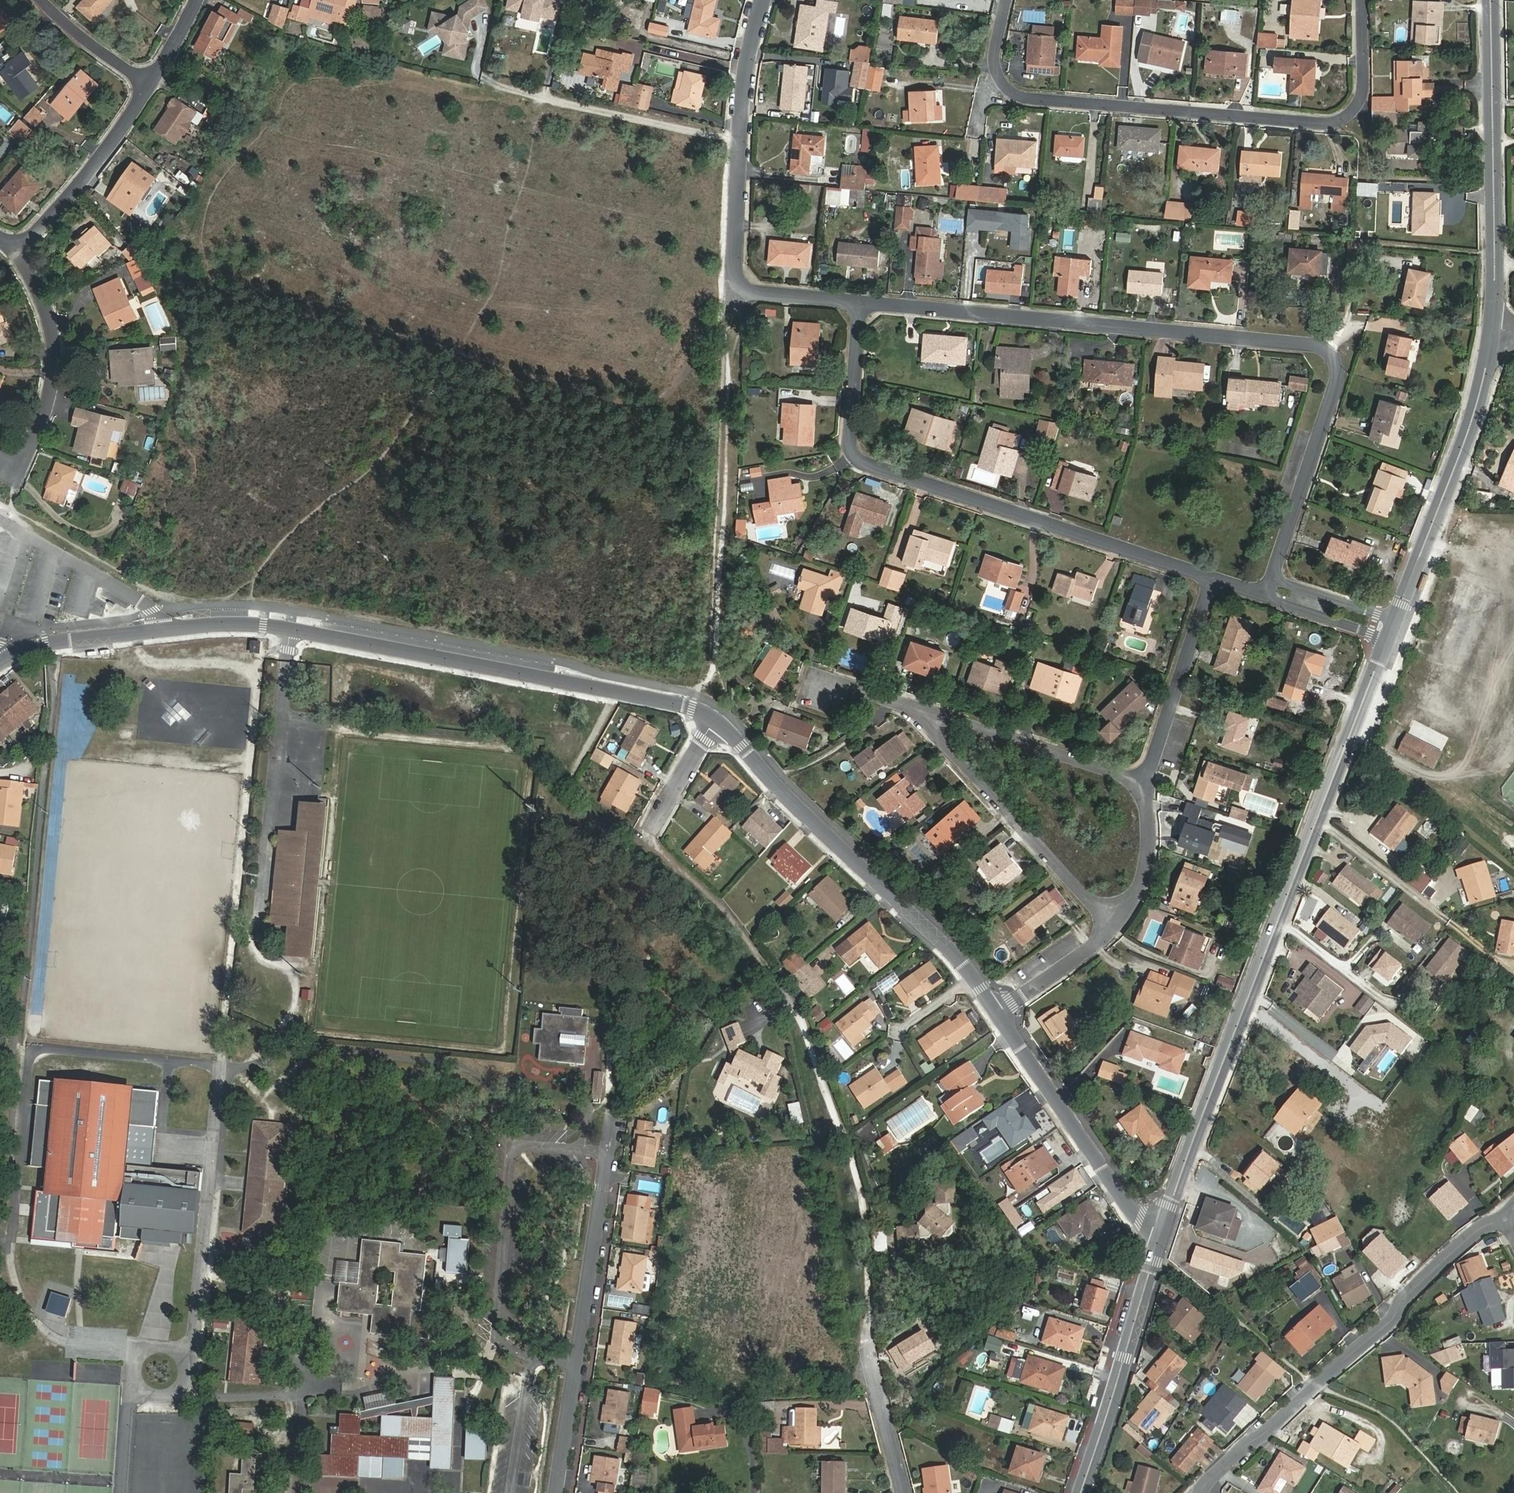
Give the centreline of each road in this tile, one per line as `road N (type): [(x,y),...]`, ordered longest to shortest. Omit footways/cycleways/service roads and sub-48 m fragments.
road 1 (residential): [(861,302),(1324,347),(1339,376),(1269,577)]
road 2 (unclassified): [(1387,640),(1164,1224)]
road 3 (residential): [(715,719),(674,702),(290,627),(160,629)]
road 4 (residential): [(1363,0),(1366,100),(1338,123),(1018,96),(996,69),(1010,0)]
road 5 (residential): [(861,302),(851,441),(864,463),(1211,578)]
road 6 (track): [(688,705),(709,682),(713,663),(731,322),(743,287)]
road 7 (residential): [(1202,1492),(1239,1451),(1382,1330),(1475,1230),(1506,1219)]
road 8 (residential): [(612,1117),(558,1492)]
road 9 (residential): [(973,979),(715,719)]
road 10 (unclassified): [(1492,0),(1493,323)]
road 11 (unclassified): [(1493,323),(1470,425),(1395,621)]
road 12 (residential): [(1115,924),(907,702)]
road 13 (residential): [(743,287),(735,272),(742,137),(764,0)]
road 14 (tertiary): [(1164,1224),(1081,1492)]
road 15 (residential): [(1164,1224),(1137,1216),(998,1012)]
road 16 (residential): [(1144,784),(907,702)]
road 17 (residential): [(7,464),(33,441),(53,370),(48,318),(17,253)]
road 18 (track): [(191,607),(0,496)]
road 19 (residential): [(1144,784),(1211,578)]
road 20 (residential): [(17,253),(149,86)]
road 21 (unclassified): [(160,629),(144,603),(3,522)]
road 22 (residential): [(160,629),(44,643),(0,662)]
road 23 (residential): [(904,1492),(867,1345)]
road 24 (residential): [(1115,924),(1146,868),(1144,784)]
road 25 (residential): [(998,1012),(1115,924)]
road 26 (residential): [(41,0),(149,86)]
road 27 (residential): [(1395,621),(1269,577)]
road 28 (residential): [(1263,597),(1387,640)]
road 29 (residential): [(651,833),(715,719)]

